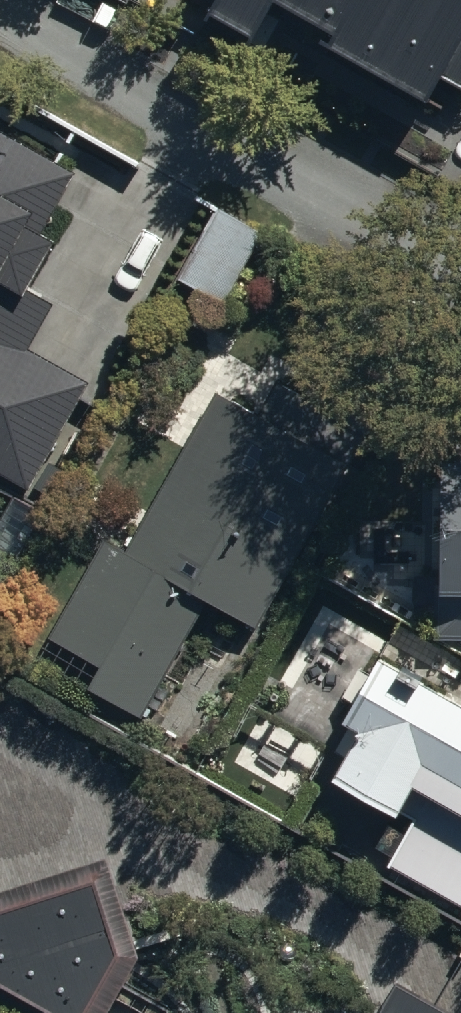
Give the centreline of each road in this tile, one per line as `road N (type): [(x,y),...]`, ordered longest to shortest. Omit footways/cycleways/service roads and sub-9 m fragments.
road 1 (residential): [(78,19),(460,229)]

